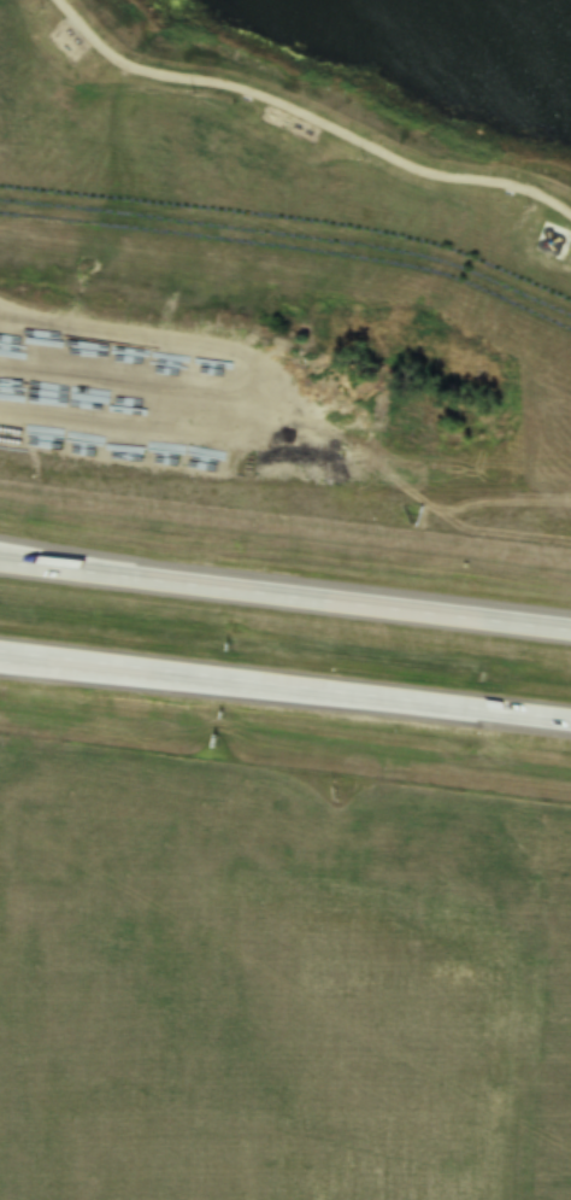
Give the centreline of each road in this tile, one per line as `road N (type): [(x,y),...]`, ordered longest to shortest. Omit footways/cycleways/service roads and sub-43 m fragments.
road 1 (motorway): [(570,633),(0,564)]
road 2 (motorway): [(0,652),(570,721)]
road 3 (residential): [(175,423),(298,463),(570,468)]
road 4 (residential): [(0,387),(95,396),(175,423)]

